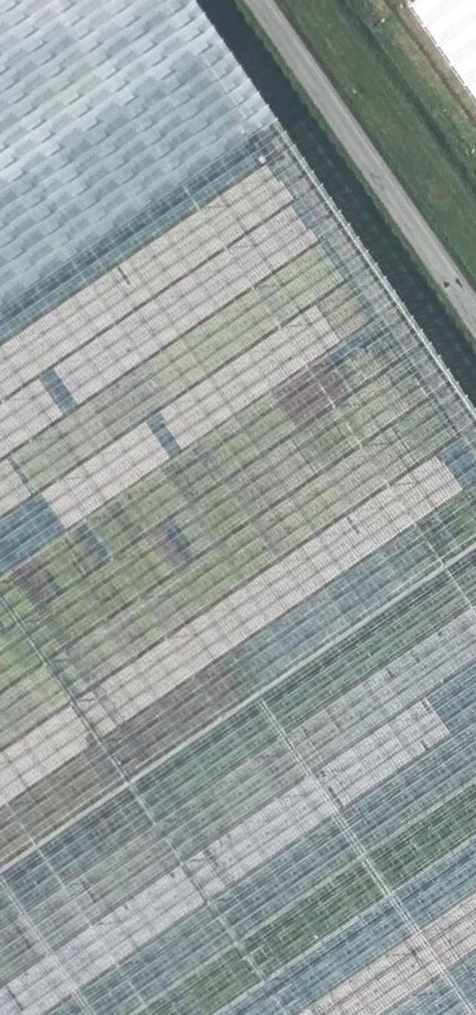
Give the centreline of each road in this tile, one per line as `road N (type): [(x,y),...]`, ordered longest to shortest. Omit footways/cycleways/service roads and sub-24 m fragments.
road 1 (unclassified): [(475,317),(257,0)]

